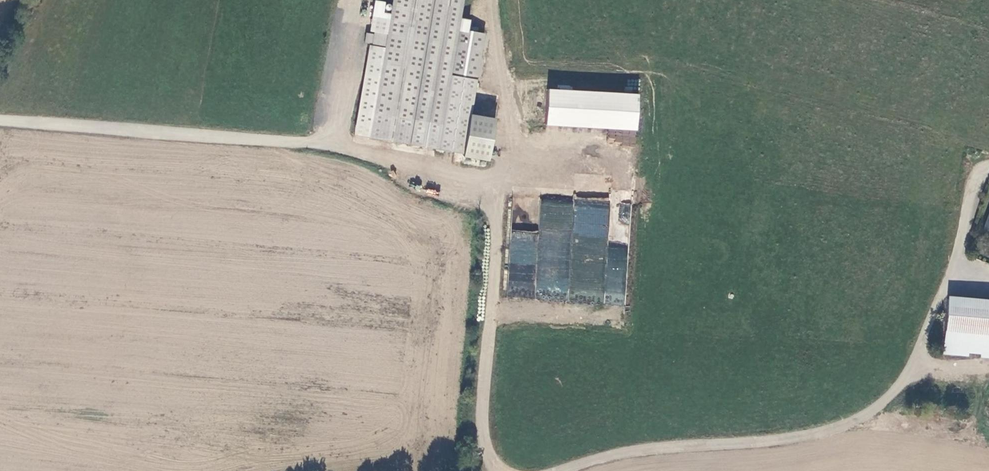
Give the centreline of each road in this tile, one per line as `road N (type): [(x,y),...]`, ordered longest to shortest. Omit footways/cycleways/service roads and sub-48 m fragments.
road 1 (unclassified): [(560,470),(621,454),(782,439),(874,411),(915,366),(961,248),(971,194),(988,172)]
road 2 (unclassified): [(323,136),(499,189),(482,416),(498,470)]
road 3 (track): [(0,119),(323,136)]

